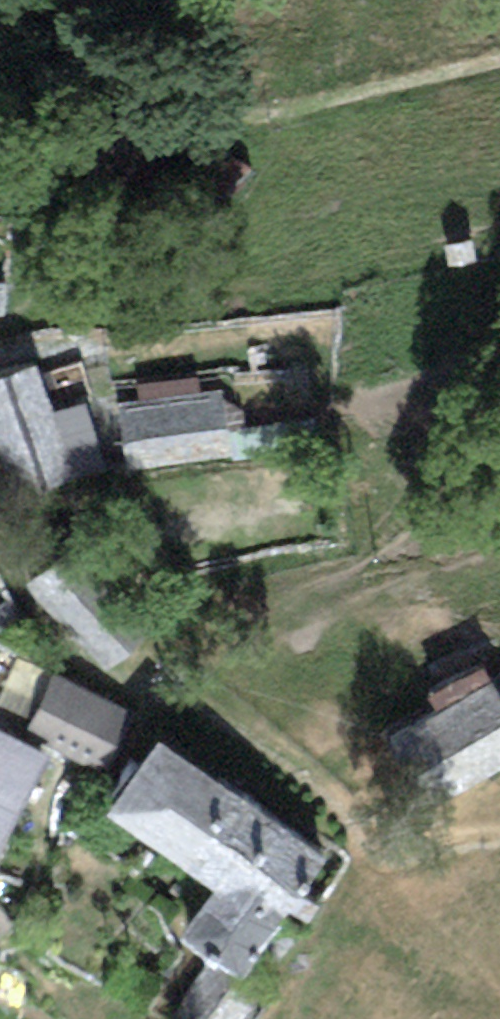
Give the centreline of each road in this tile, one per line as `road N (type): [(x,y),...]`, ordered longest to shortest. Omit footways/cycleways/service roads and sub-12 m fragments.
road 1 (track): [(0,193),(52,202),(99,188),(132,161),(197,130),(499,60)]

